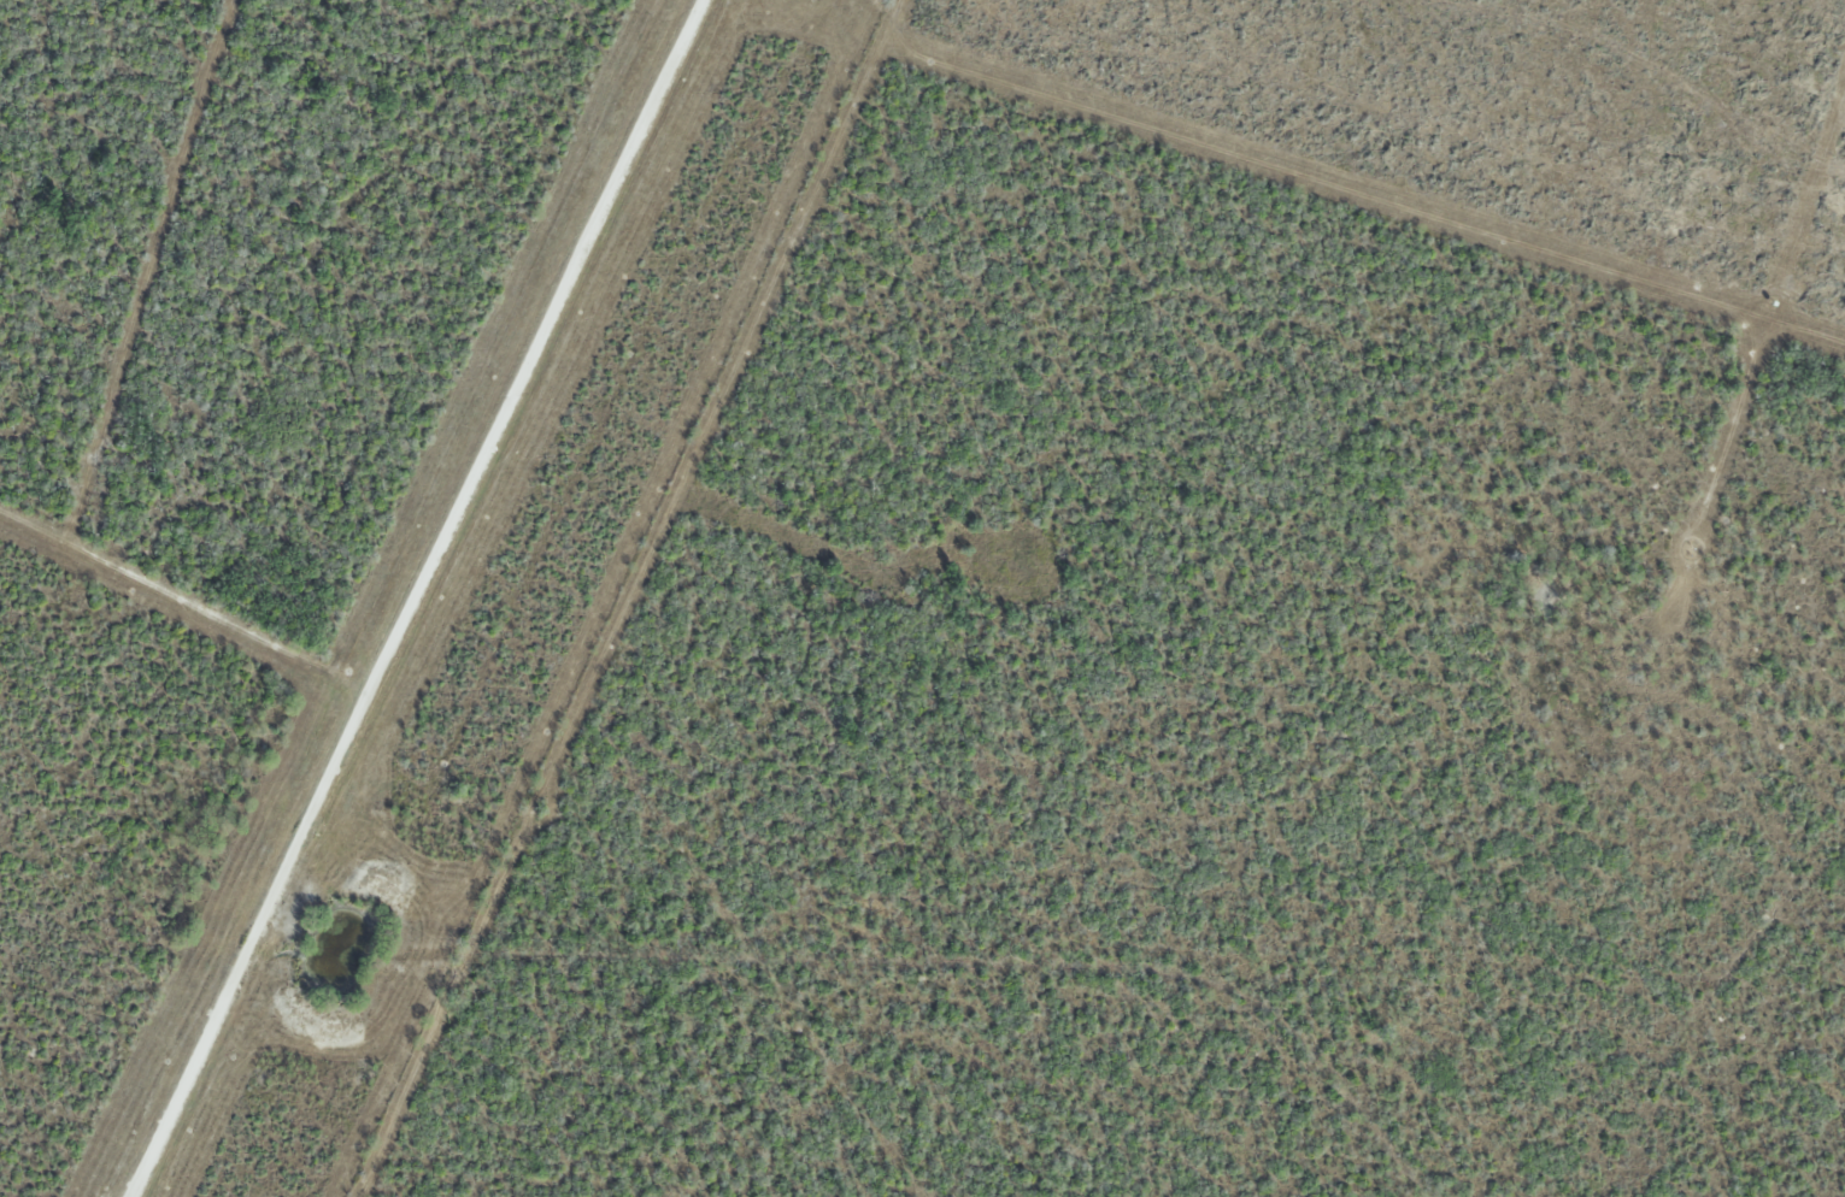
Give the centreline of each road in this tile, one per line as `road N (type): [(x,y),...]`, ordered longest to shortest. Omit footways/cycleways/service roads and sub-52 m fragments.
road 1 (track): [(140,1196),(710,0)]

